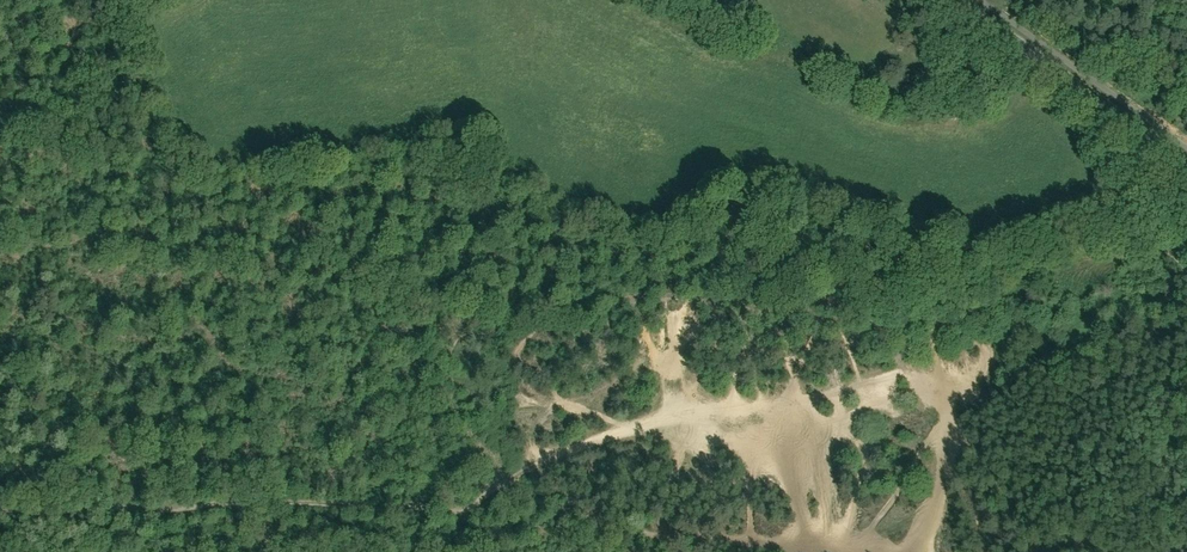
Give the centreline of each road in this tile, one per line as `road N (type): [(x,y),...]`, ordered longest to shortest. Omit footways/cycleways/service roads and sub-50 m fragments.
road 1 (track): [(0,511),(213,501),(460,510),(506,476)]
road 2 (track): [(780,551),(644,532),(518,492),(502,448),(511,363),(536,330),(573,322)]
road 3 (tertiary): [(957,0),(1186,165)]

